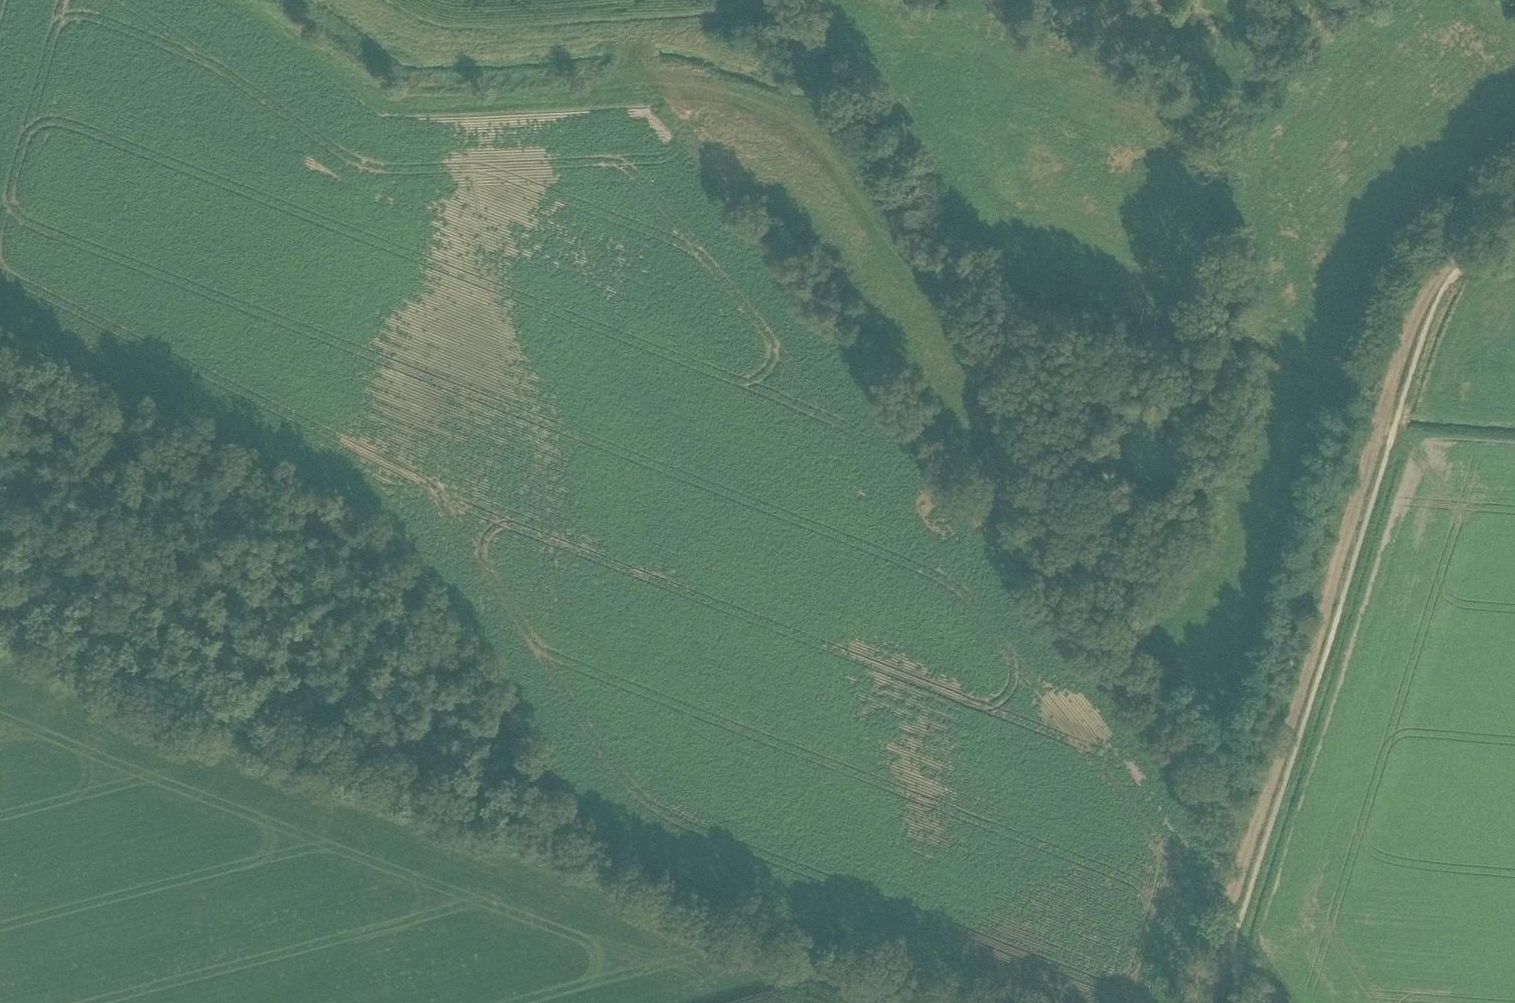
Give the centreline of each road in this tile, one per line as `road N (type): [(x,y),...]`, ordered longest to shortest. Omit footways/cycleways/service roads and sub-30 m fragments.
road 1 (track): [(1203,1002),(1422,294),(1458,243),(1514,201)]

